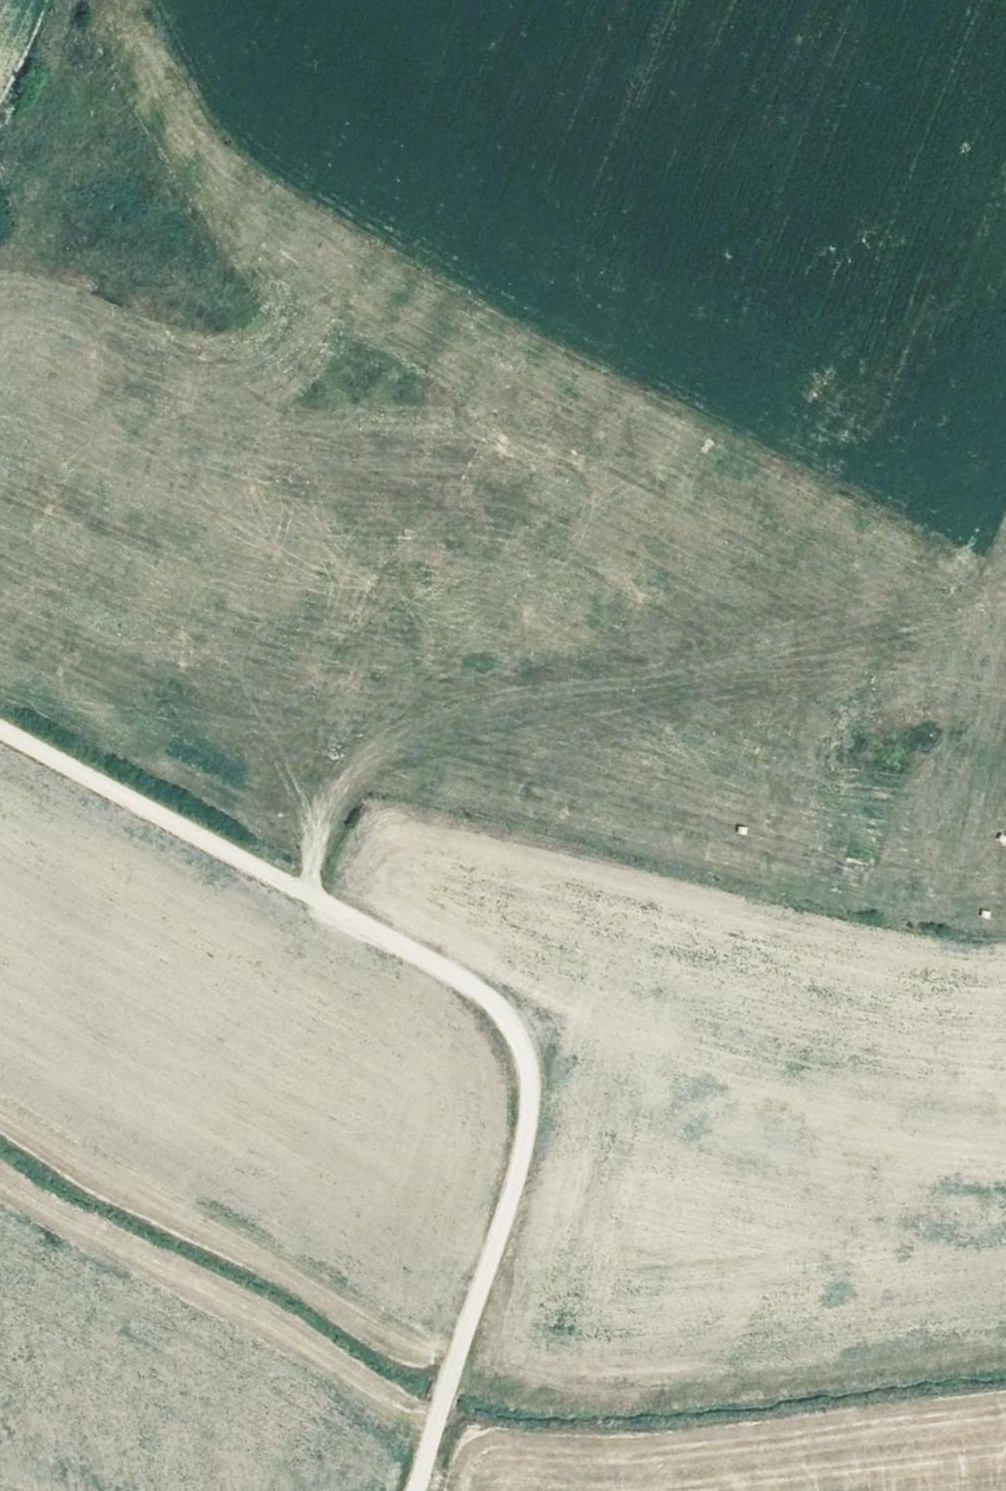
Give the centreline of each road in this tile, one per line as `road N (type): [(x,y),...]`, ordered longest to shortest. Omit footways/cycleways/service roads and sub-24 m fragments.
road 1 (track): [(0,730),(329,901),(469,1012),(517,1085),(520,1192),(432,1490)]
road 2 (track): [(1005,1341),(767,1380),(466,1377)]

